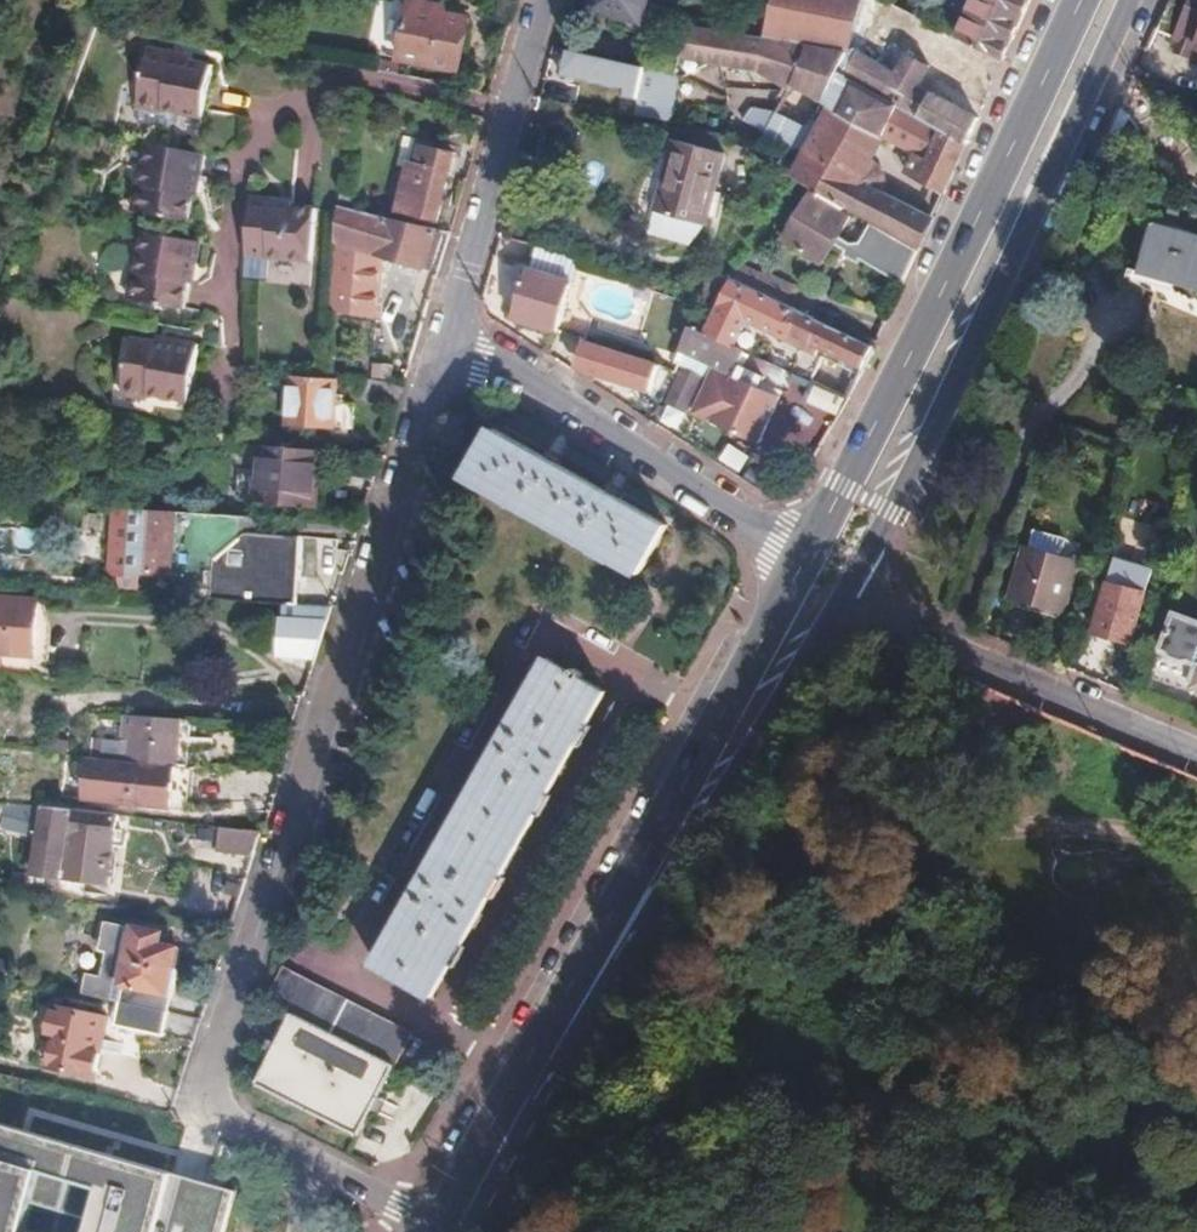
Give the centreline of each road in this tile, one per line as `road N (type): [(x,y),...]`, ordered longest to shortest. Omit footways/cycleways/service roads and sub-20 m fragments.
road 1 (residential): [(430,1226),(226,1127),(205,1103),(205,1063),(441,326)]
road 2 (secondary): [(808,562),(430,1226)]
road 3 (secondary): [(467,1231),(608,985),(841,610)]
road 4 (secondary): [(841,610),(902,518),(1131,0)]
road 5 (secondary): [(1083,0),(851,492),(808,562)]
road 6 (residential): [(808,562),(441,326)]
road 7 (residential): [(841,610),(1196,763)]
road 8 (residential): [(441,326),(538,0)]
road 9 (track): [(960,833),(1019,822),(1196,838)]

